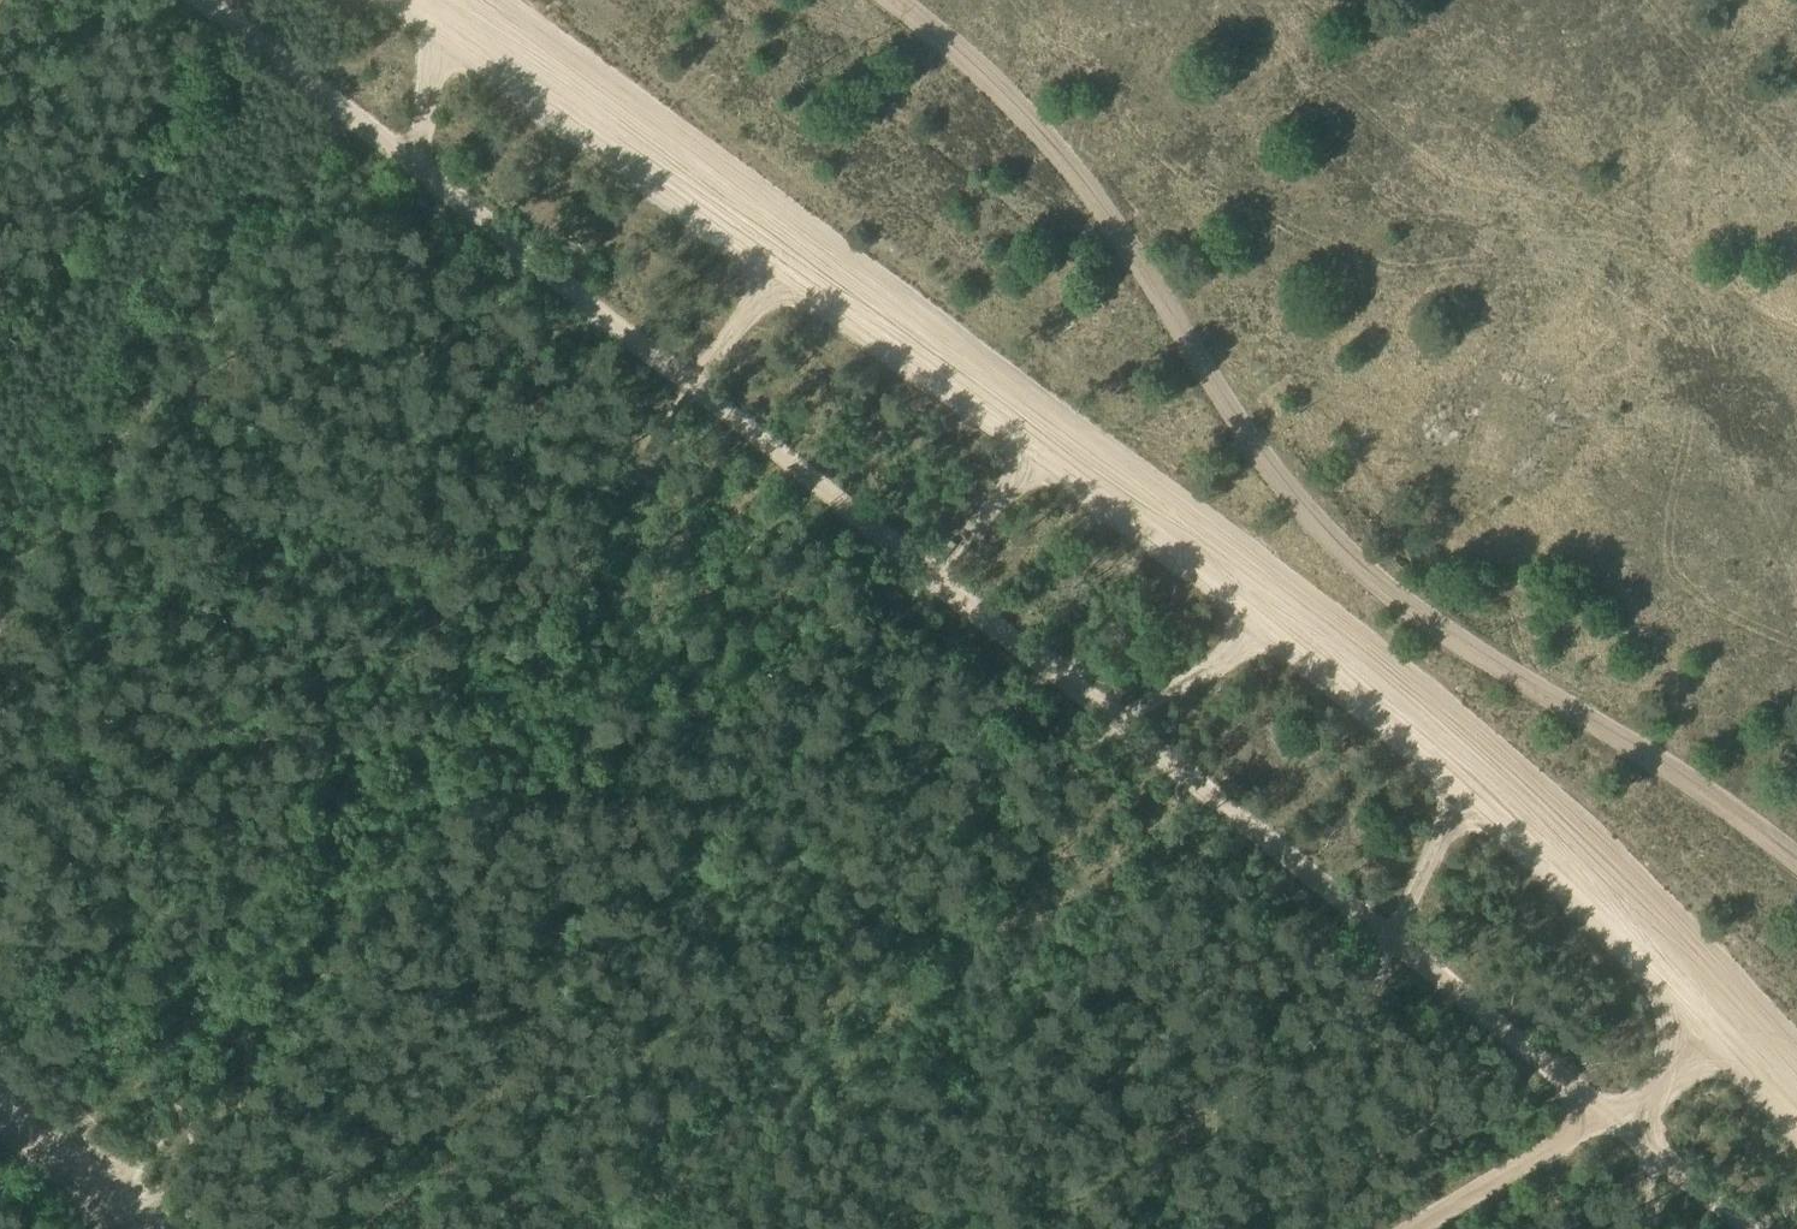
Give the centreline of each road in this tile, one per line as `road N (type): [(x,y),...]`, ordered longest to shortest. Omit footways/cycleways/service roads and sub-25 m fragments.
road 1 (track): [(135,1228),(0,1131)]

